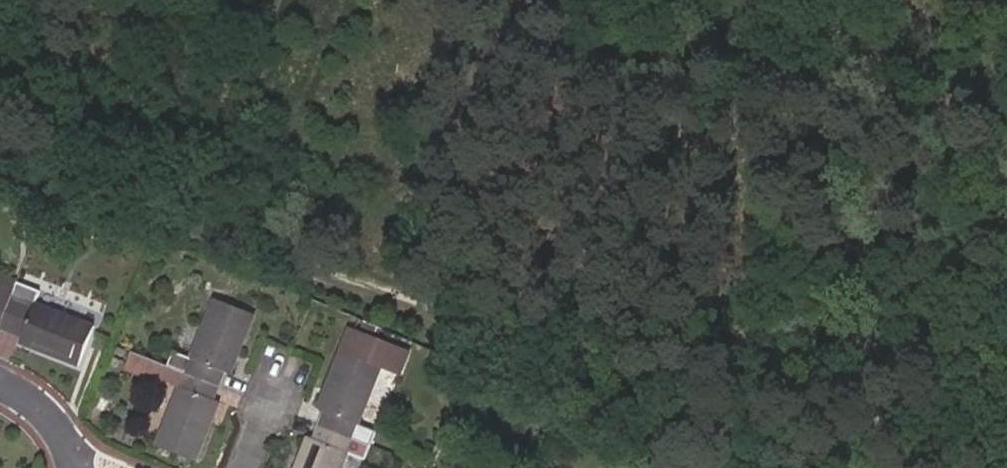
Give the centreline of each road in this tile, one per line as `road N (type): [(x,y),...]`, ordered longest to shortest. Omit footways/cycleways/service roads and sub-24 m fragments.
road 1 (residential): [(0,373),(52,395),(86,467)]

